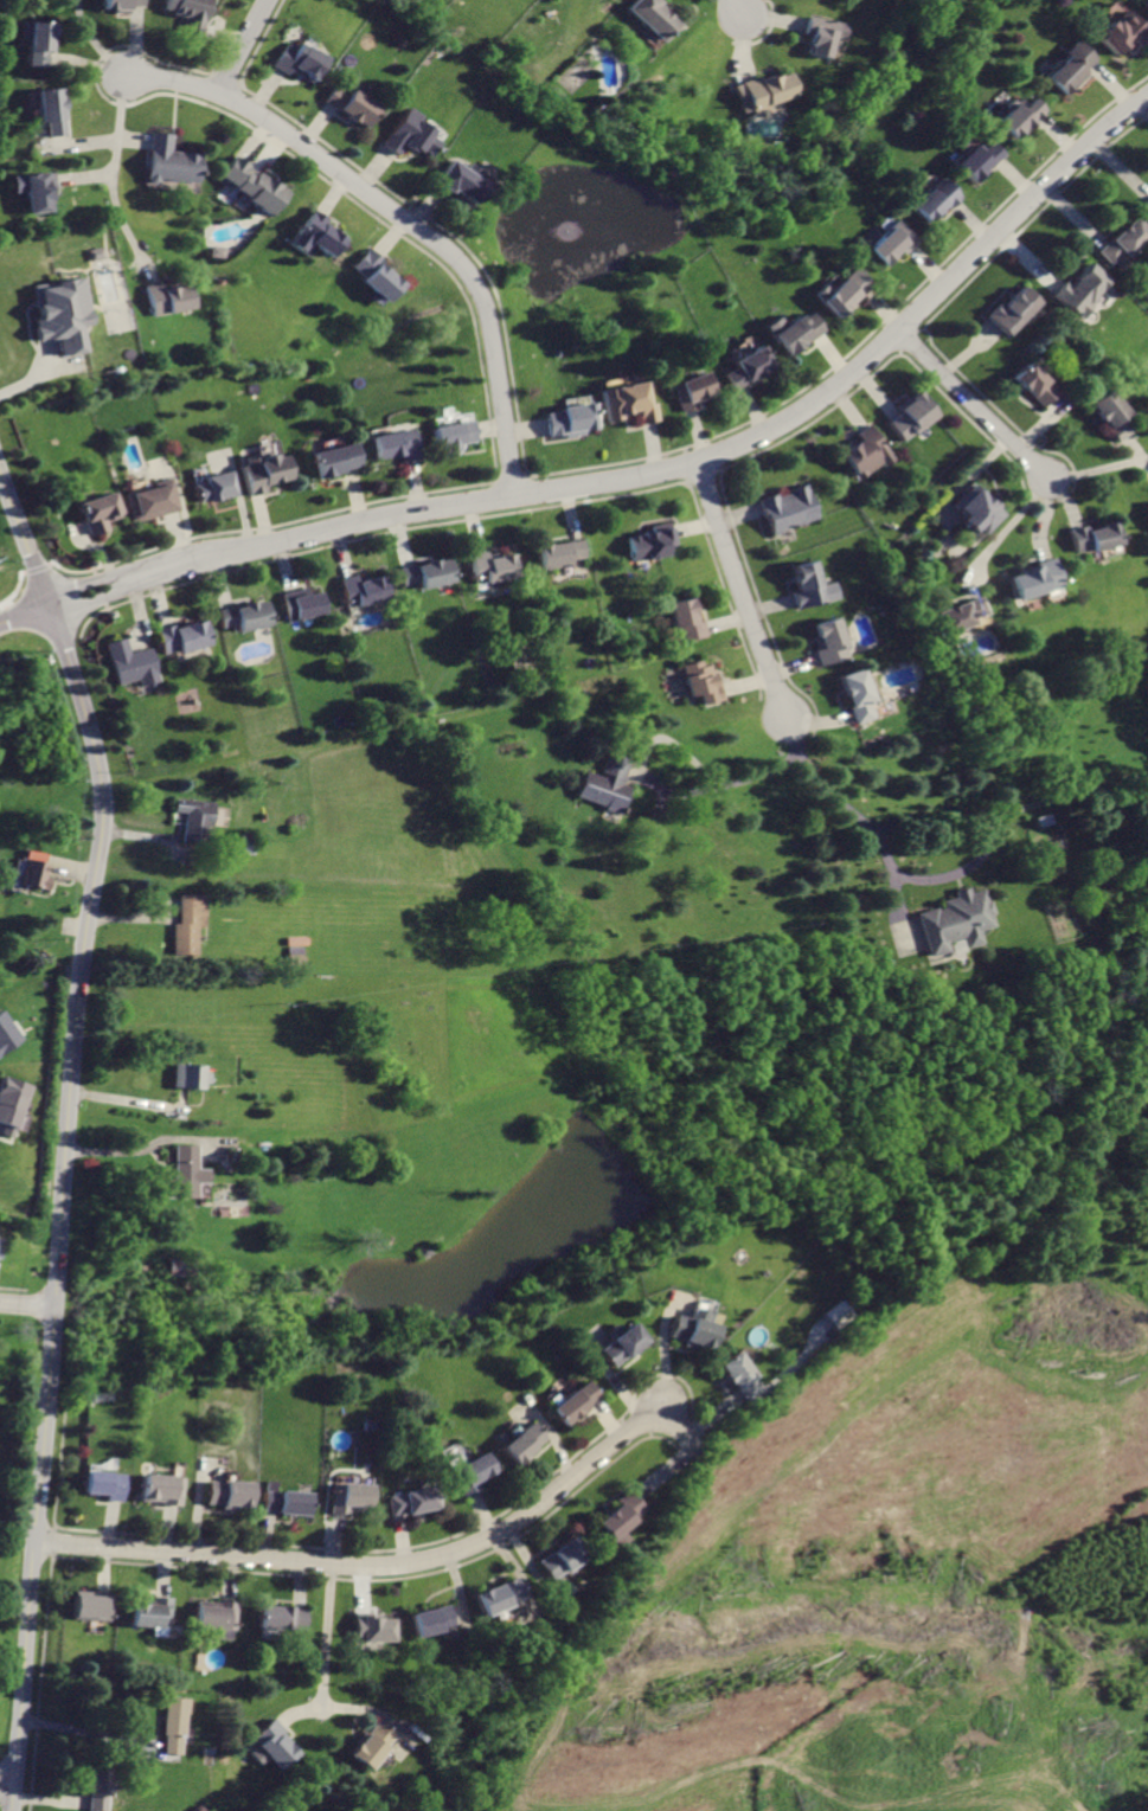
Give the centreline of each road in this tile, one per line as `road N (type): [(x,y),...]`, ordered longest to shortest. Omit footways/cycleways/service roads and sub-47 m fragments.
road 1 (residential): [(0,474),(85,723),(102,805),(14,1810)]
road 2 (residential): [(111,582),(384,516),(662,471),(749,441),(872,360),(1097,134),(1147,96)]
road 3 (residential): [(36,1542),(393,1566),(495,1536),(646,1421),(679,1425),(707,1453)]
road 4 (residential): [(512,497),(480,302),(450,256),(267,120),(222,95),(128,77)]
road 5 (residential): [(637,1810),(808,1560)]
road 6 (residential): [(699,461),(787,720)]
road 7 (residential): [(900,332),(1048,480)]
road 8 (residential): [(818,1810),(1019,1784)]
road 9 (residential): [(680,1747),(744,1797),(788,1810)]

